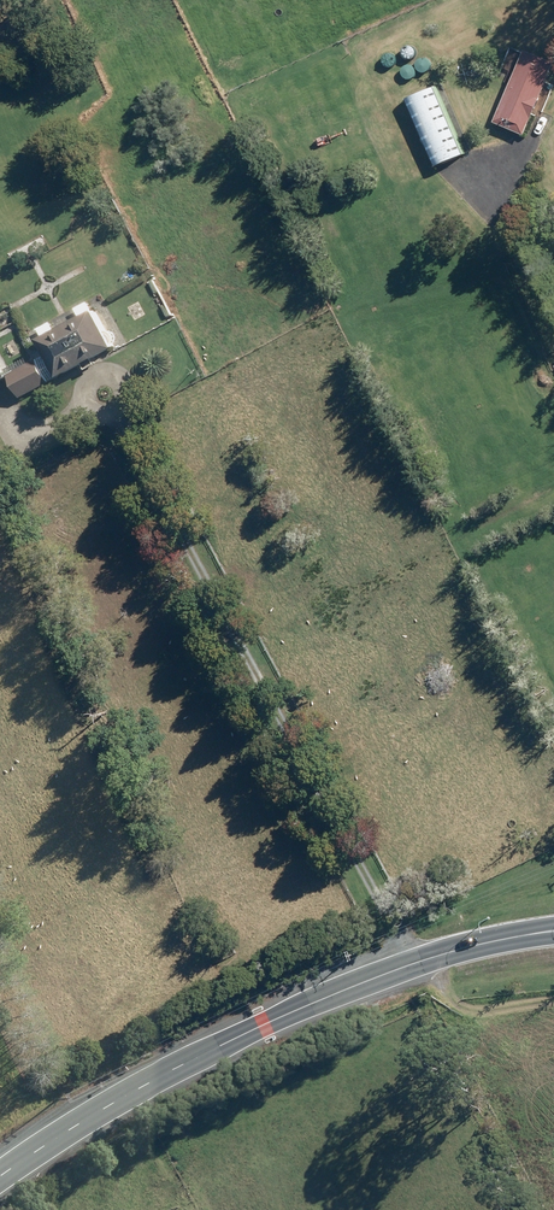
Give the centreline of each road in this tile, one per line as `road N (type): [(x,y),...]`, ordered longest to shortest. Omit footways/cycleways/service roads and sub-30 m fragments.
road 1 (track): [(404,966),(120,419)]
road 2 (secondary): [(0,1176),(147,1084),(263,1025),(404,966),(553,929)]
road 3 (track): [(473,172),(519,219),(553,304)]
road 4 (track): [(129,406),(113,422),(97,422),(82,396),(104,375),(125,384),(130,399)]

